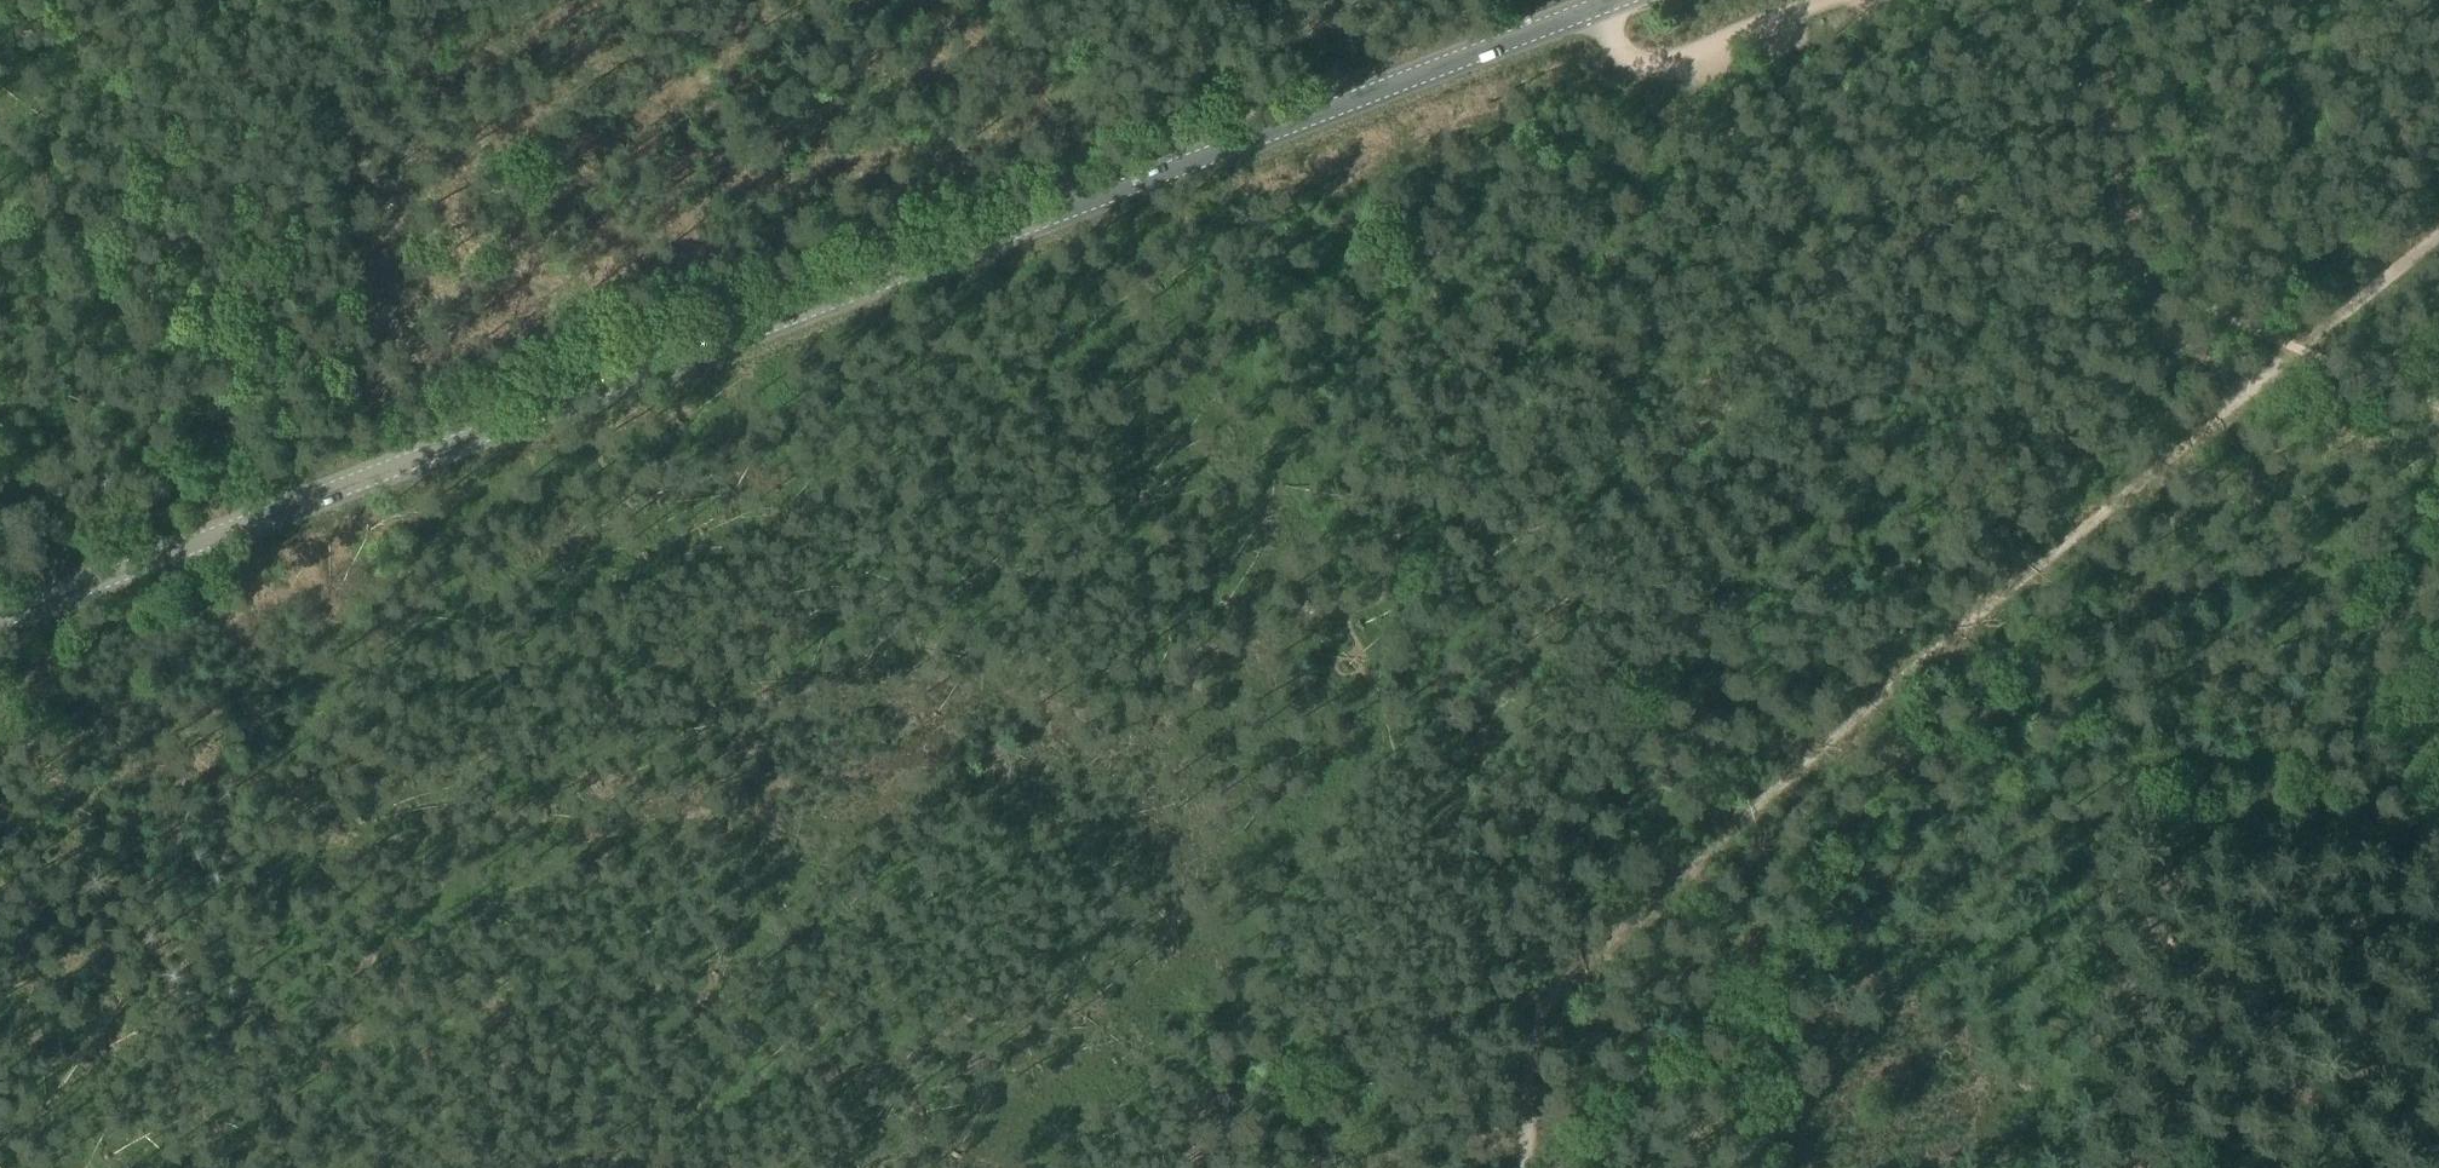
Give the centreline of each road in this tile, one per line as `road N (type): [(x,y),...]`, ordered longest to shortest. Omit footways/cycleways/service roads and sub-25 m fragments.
road 1 (tertiary): [(0,619),(1611,0)]
road 2 (track): [(2438,233),(2245,393)]

